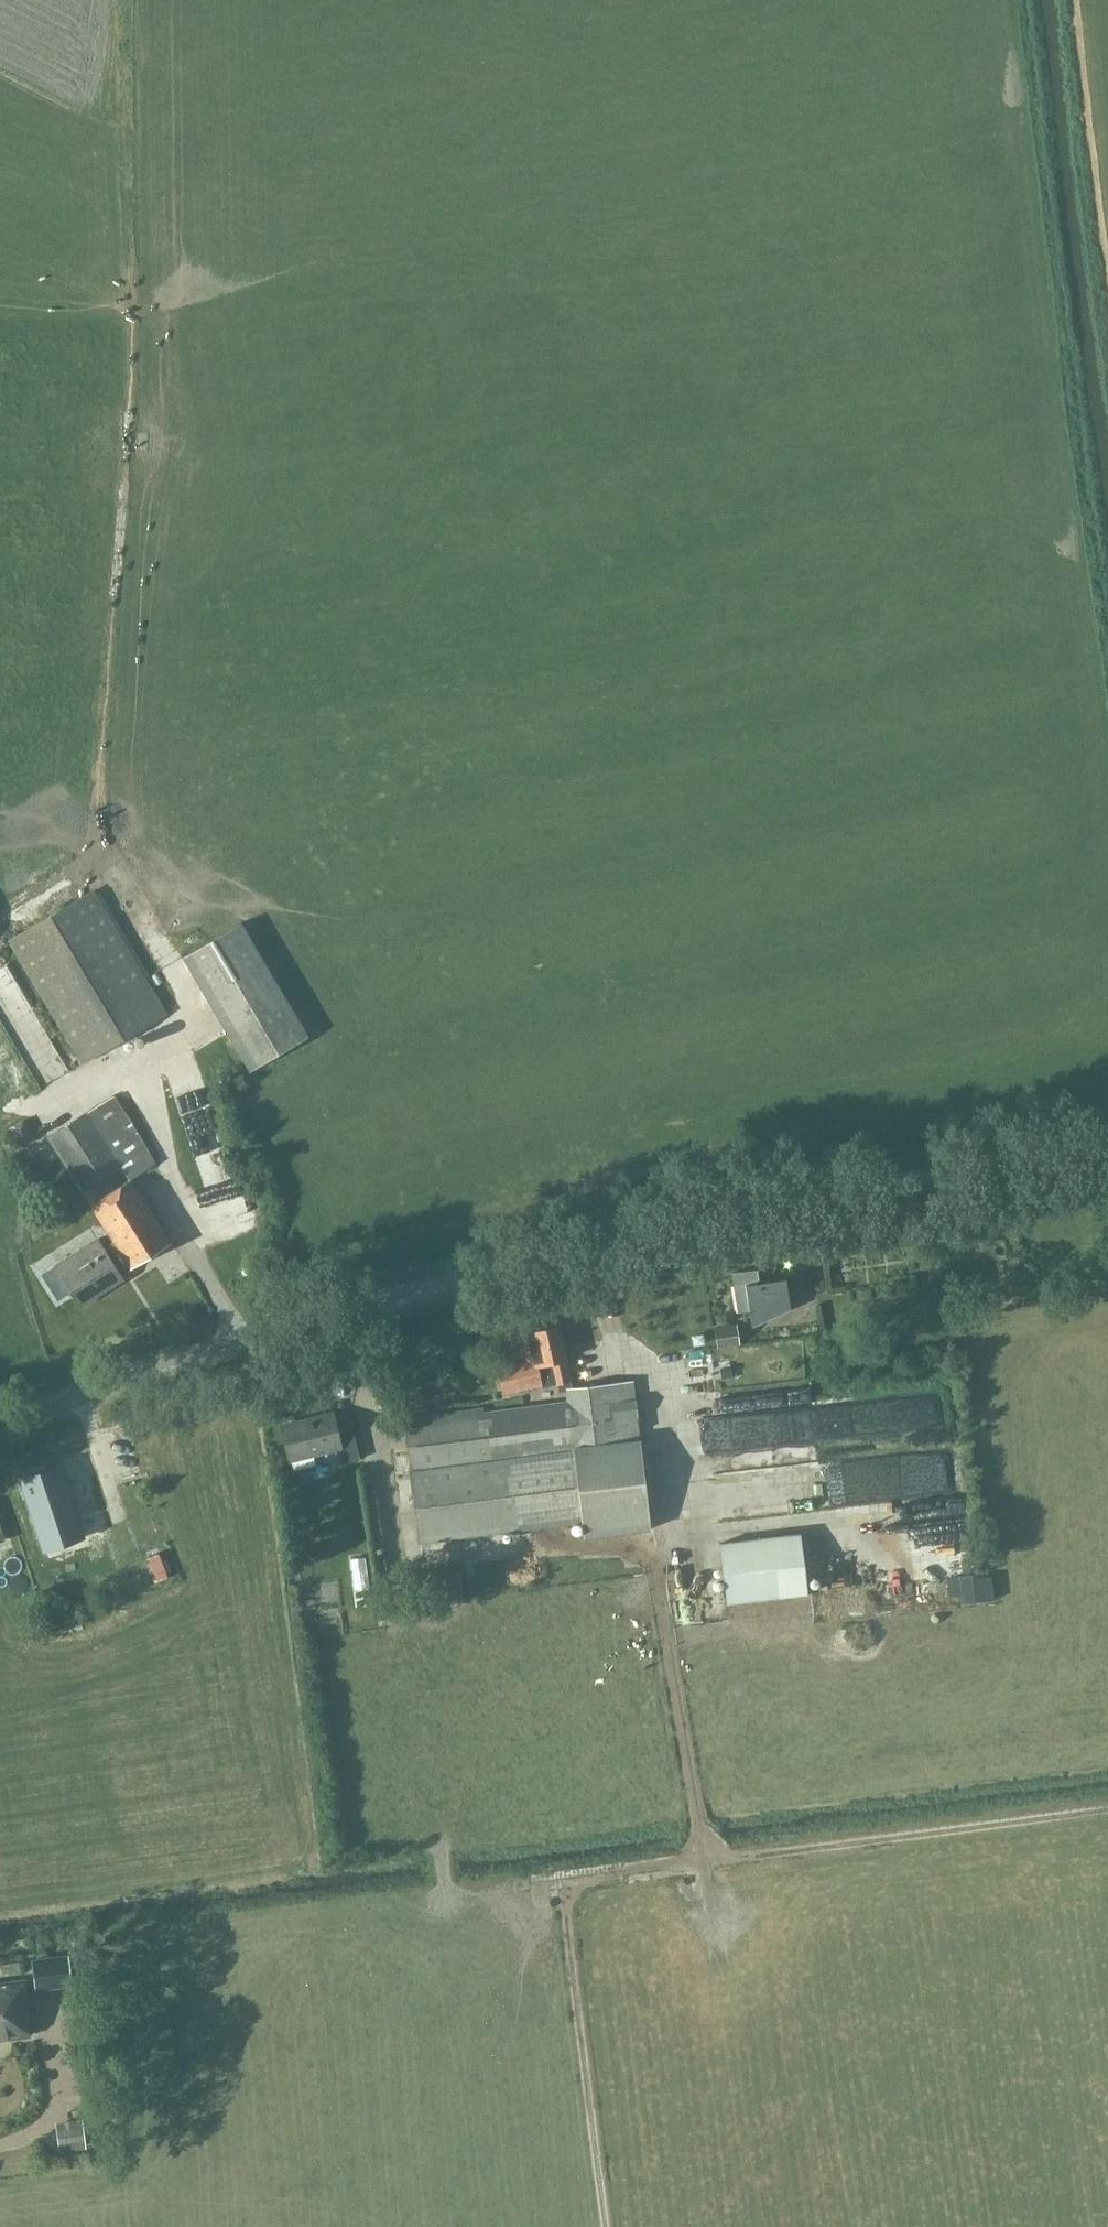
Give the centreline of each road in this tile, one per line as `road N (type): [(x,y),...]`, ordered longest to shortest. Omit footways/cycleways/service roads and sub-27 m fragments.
road 1 (tertiary): [(0,1432),(504,1264),(977,1170),(1107,1135)]

